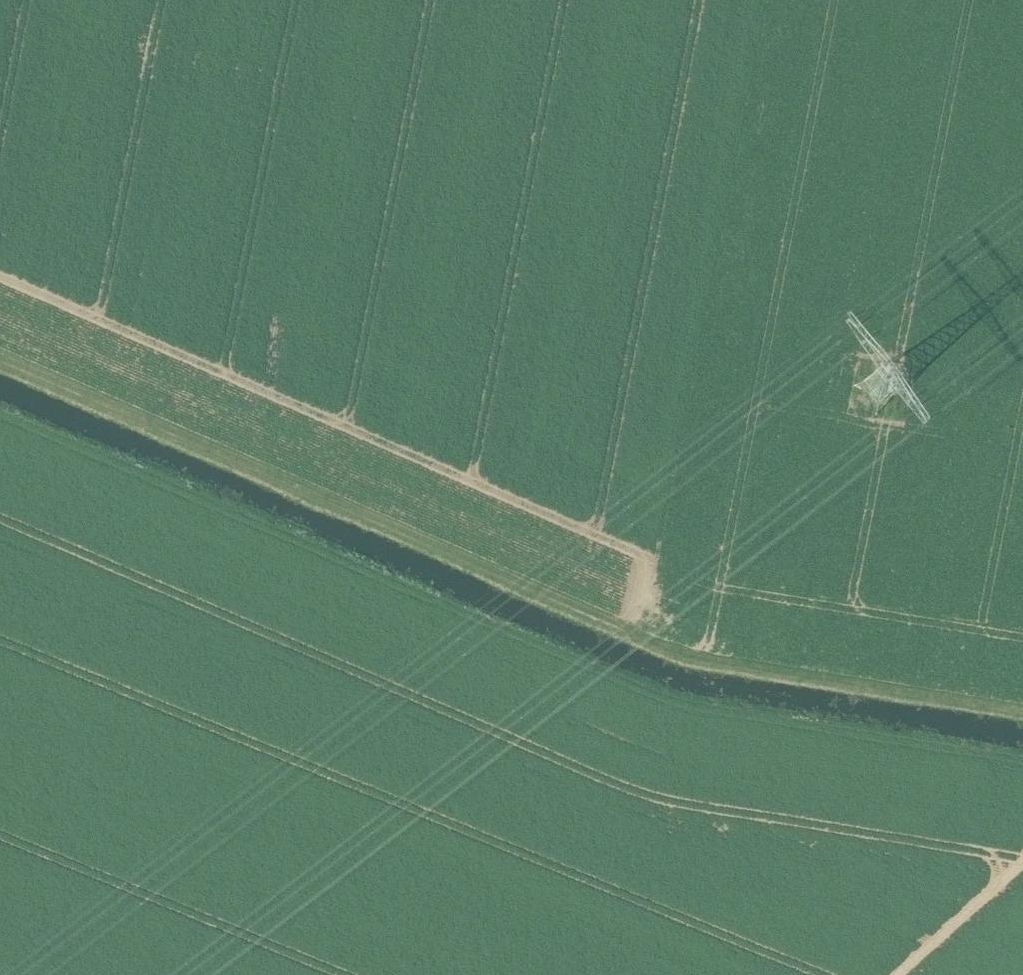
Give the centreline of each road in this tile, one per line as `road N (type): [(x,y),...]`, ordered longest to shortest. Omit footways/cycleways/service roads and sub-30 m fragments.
road 1 (track): [(0,362),(669,651),(1022,715)]

